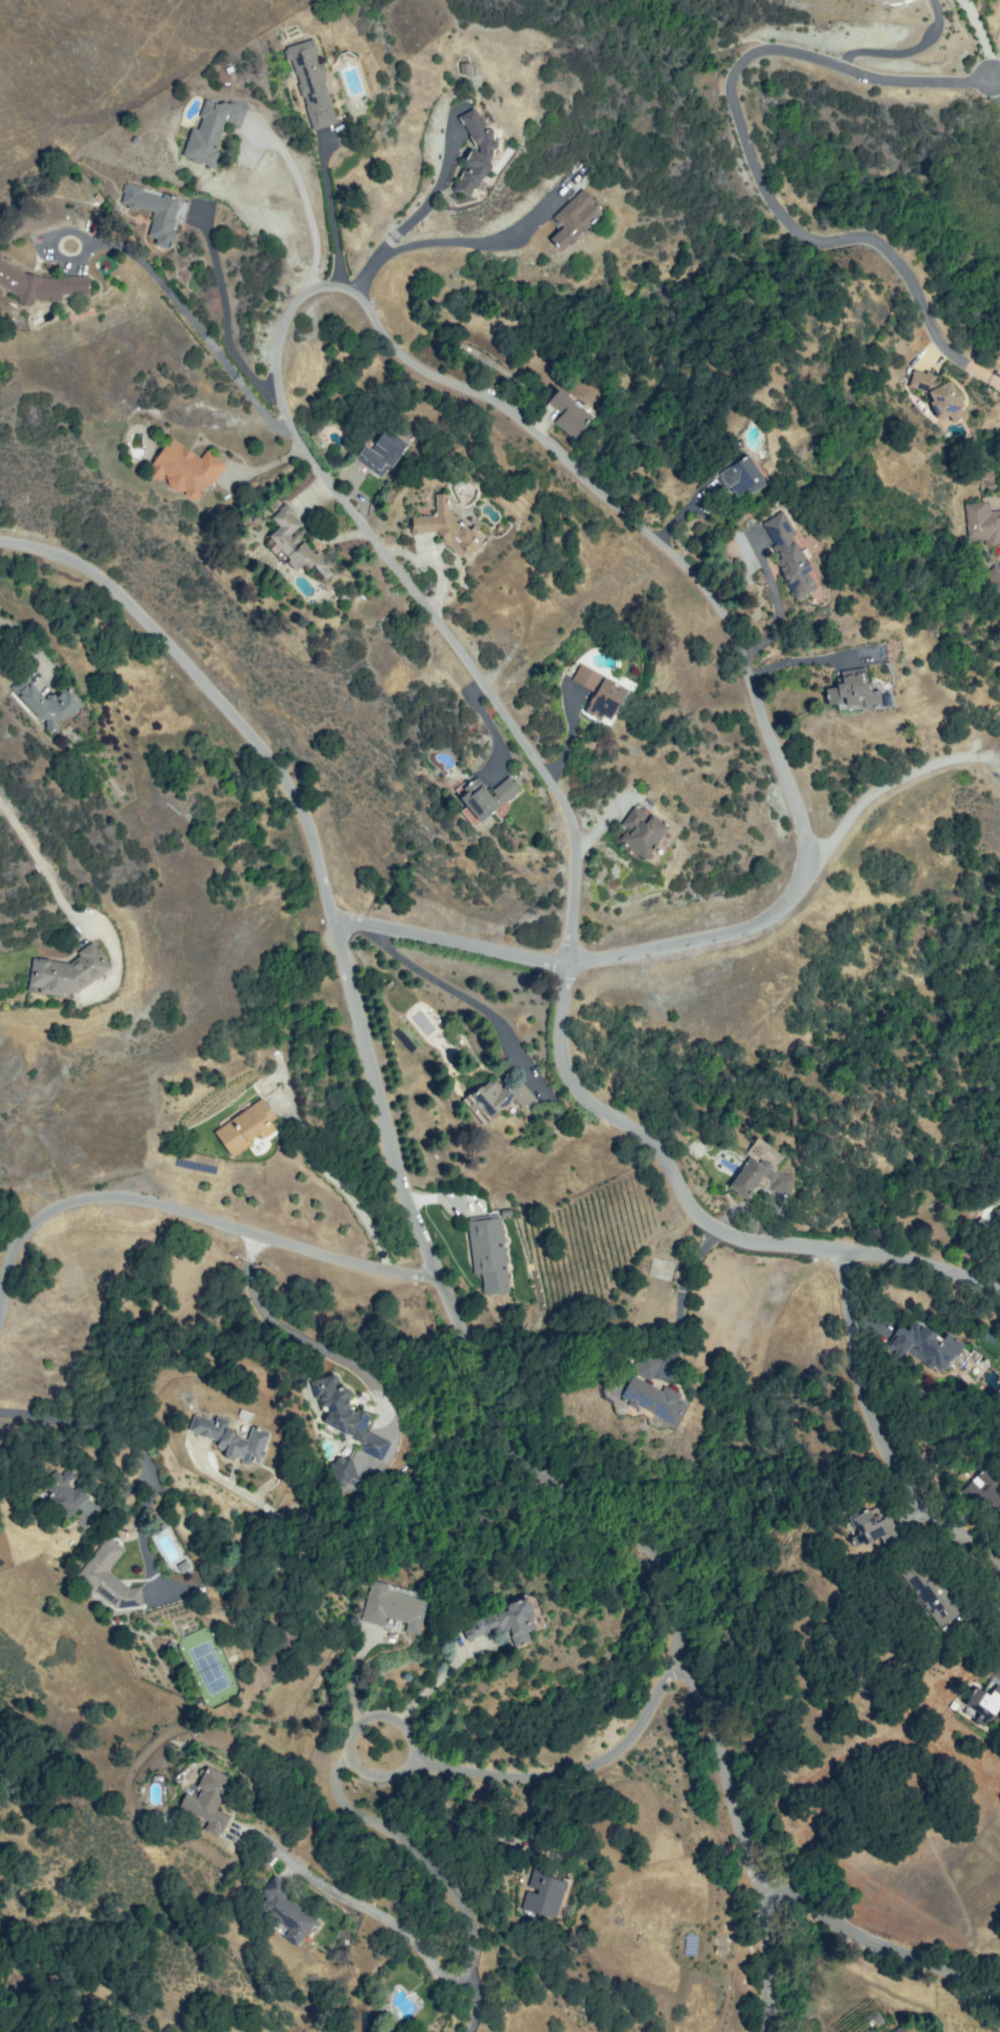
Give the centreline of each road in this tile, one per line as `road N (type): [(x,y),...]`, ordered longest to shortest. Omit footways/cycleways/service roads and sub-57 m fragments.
road 1 (residential): [(575,866),(570,965),(759,923),(797,891),(808,858),(803,832),(730,624),(687,569),(512,412),(421,370),(349,290),(302,292),(276,347),(285,417),(327,484),(439,617),(571,821),(575,866)]
road 2 (residential): [(784,1880),(687,1669),(661,1567),(571,1484),(484,1430),(290,782),(95,566),(0,532)]
road 3 (residential): [(999,383),(952,345),(876,243),(803,242),(772,201),(735,95),(741,66),(779,49),(892,84),(997,81)]
road 4 (residential): [(999,1289),(928,1255),(833,1252),(729,1236),(692,1212),(662,1146),(577,1087),(561,1044),(570,965)]
road 5 (residential): [(437,1274),(314,1255),(159,1210),(101,1206),(48,1215),(19,1244),(0,1310)]
road 6 (residential): [(968,1540),(886,1480),(833,1252)]
road 7 (residential): [(687,1669),(636,1742),(589,1767),(528,1784),(412,1756)]
road 8 (tertiary): [(784,1880),(814,1912),(881,1948),(999,1994)]
road 9 (residential): [(333,914),(570,965)]
road 10 (residential): [(401,1721),(377,1713),(355,1726),(347,1750),(360,1772),(384,1779),(406,1767),(413,1743),(401,1721)]
road 11 (tertiary): [(759,2031),(769,1961),(754,1917),(784,1880)]

